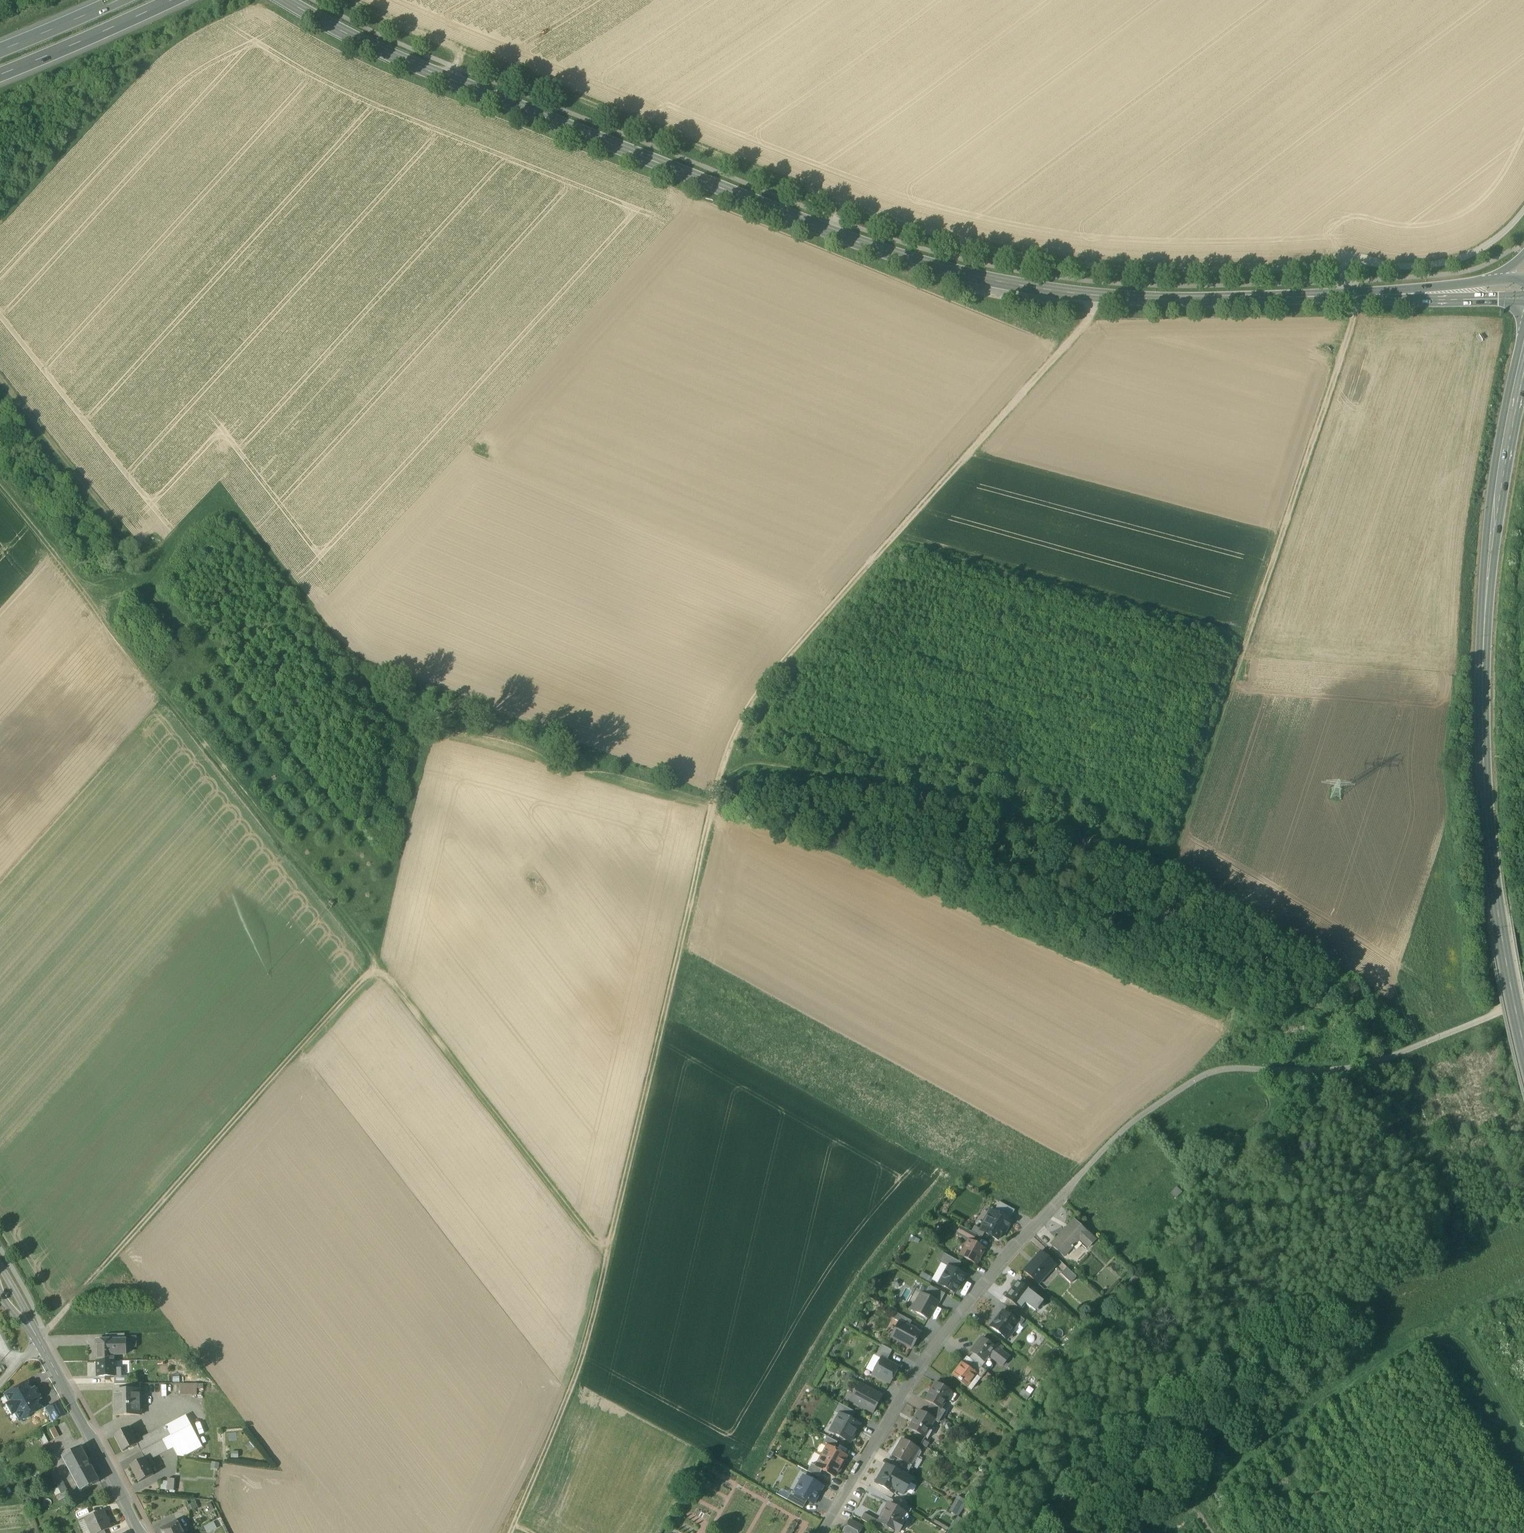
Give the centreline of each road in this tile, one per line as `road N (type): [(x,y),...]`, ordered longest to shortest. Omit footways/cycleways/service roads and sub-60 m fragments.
road 1 (tertiary): [(1363,296),(1176,299),(943,269),(490,96),(285,0)]
road 2 (track): [(606,1258),(730,746),(755,698),(1087,320),(1100,294)]
road 3 (track): [(0,488),(606,1258)]
road 4 (primary): [(1523,1054),(1487,828),(1482,723),(1489,561),(1514,404)]
road 5 (track): [(1352,296),(1355,307),(1169,872)]
road 6 (track): [(374,962),(0,1384)]
road 7 (track): [(0,380),(146,558),(215,483),(228,483),(359,654)]
road 8 (track): [(1063,1193),(1126,1125),(1215,1071),(1333,1071),(1374,1063),(1523,1002)]
road 9 (residential): [(1063,1193),(918,1364),(821,1532)]
road 10 (track): [(1203,1487),(1297,1399),(1523,1288)]
road 11 (track): [(1169,872),(1441,1036)]
road 12 (tertiary): [(140,1532),(0,1277)]
road 13 (track): [(606,1258),(578,1369),(513,1523)]
road 14 (track): [(1352,296),(1343,282),(1354,261),(1448,261),(1494,241),(1523,211)]
road 15 (track): [(719,788),(919,792)]
road 16 (motorway): [(0,72),(164,0)]
road 17 (tertiary): [(1363,296),(1523,299)]
road 18 (track): [(1523,1443),(1449,1322)]
road 19 (motorway): [(112,0),(0,48)]
road 20 (tertiary): [(1482,282),(1363,296)]

